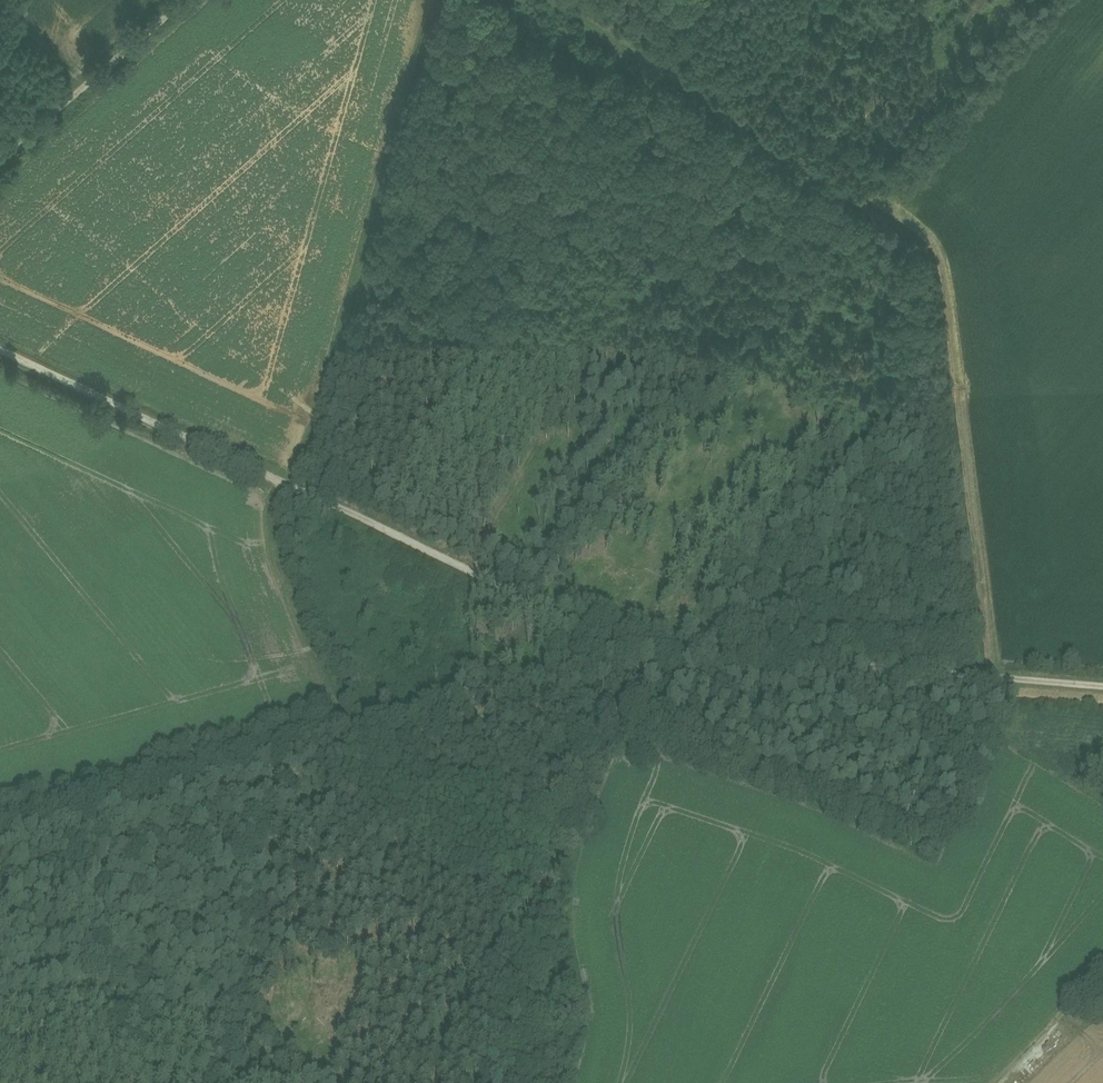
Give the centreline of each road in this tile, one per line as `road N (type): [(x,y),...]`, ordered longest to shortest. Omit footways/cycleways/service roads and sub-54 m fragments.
road 1 (track): [(0,348),(336,504),(465,571),(520,615),(615,661),(666,668),(789,663),(1102,685)]
road 2 (track): [(0,146),(174,0)]
road 3 (track): [(1102,969),(1004,1082)]

